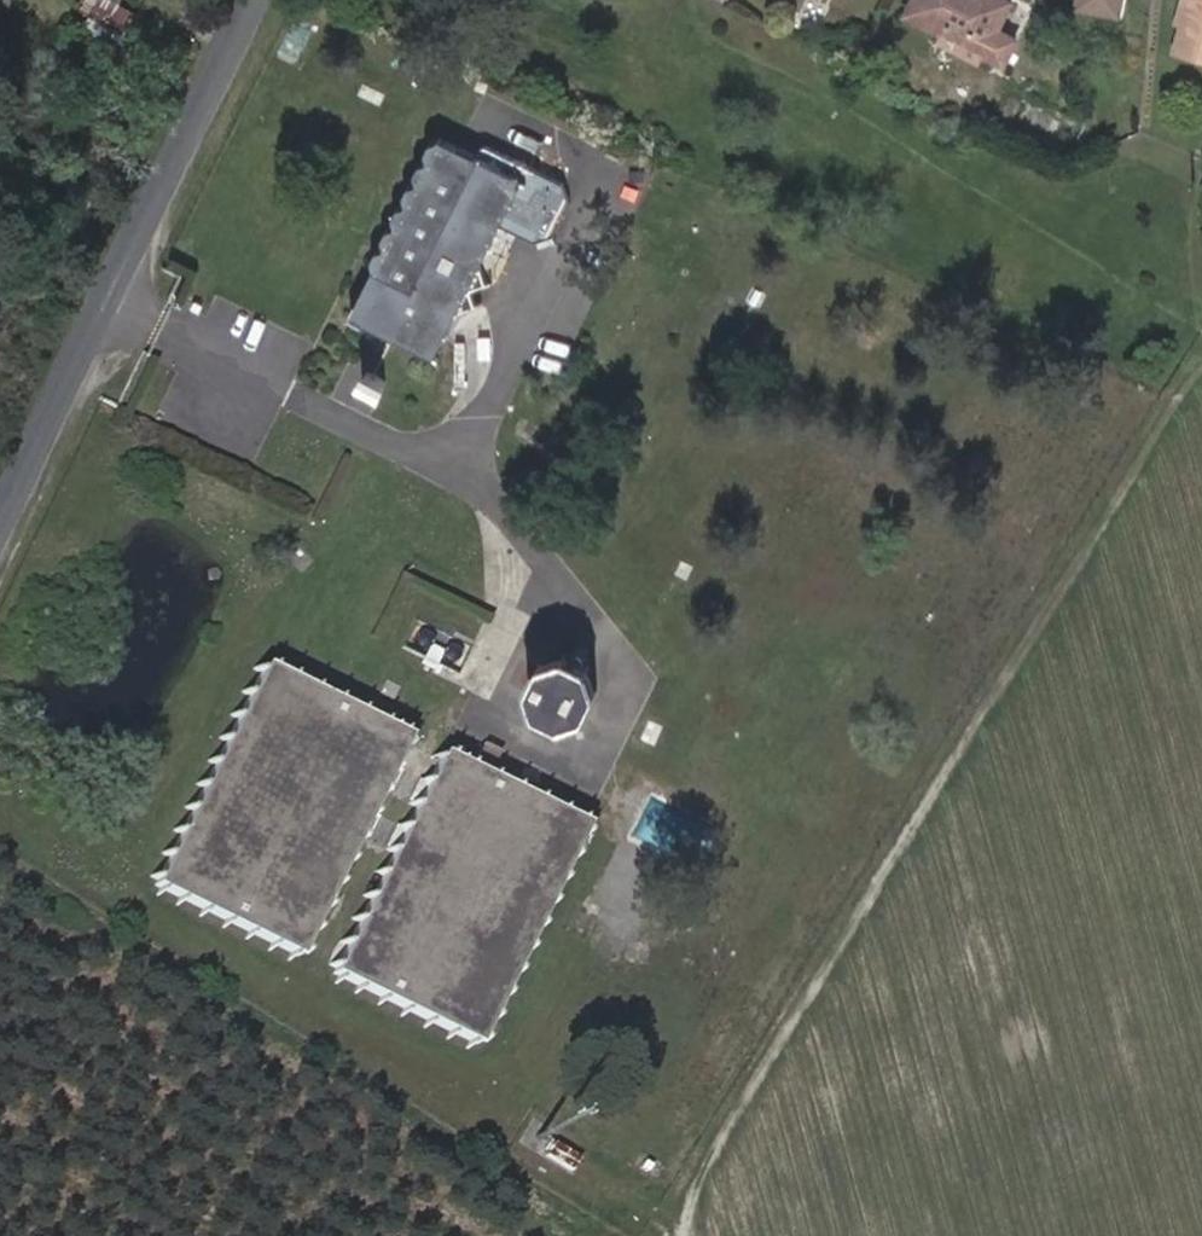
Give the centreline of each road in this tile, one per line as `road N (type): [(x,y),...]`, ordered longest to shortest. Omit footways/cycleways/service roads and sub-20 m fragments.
road 1 (track): [(1201,384),(680,1235)]
road 2 (residential): [(0,527),(259,0)]

